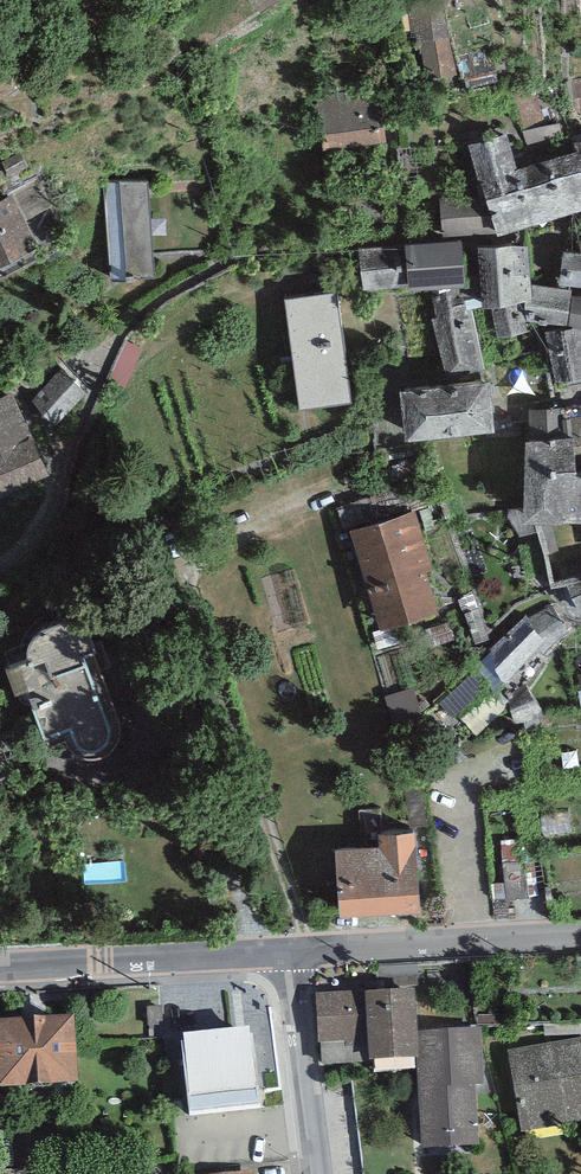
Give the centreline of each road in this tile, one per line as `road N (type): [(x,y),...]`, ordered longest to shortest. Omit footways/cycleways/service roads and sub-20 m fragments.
road 1 (secondary): [(0,966),(291,948)]
road 2 (secondary): [(291,948),(580,937)]
road 3 (residential): [(318,1173),(291,948)]

